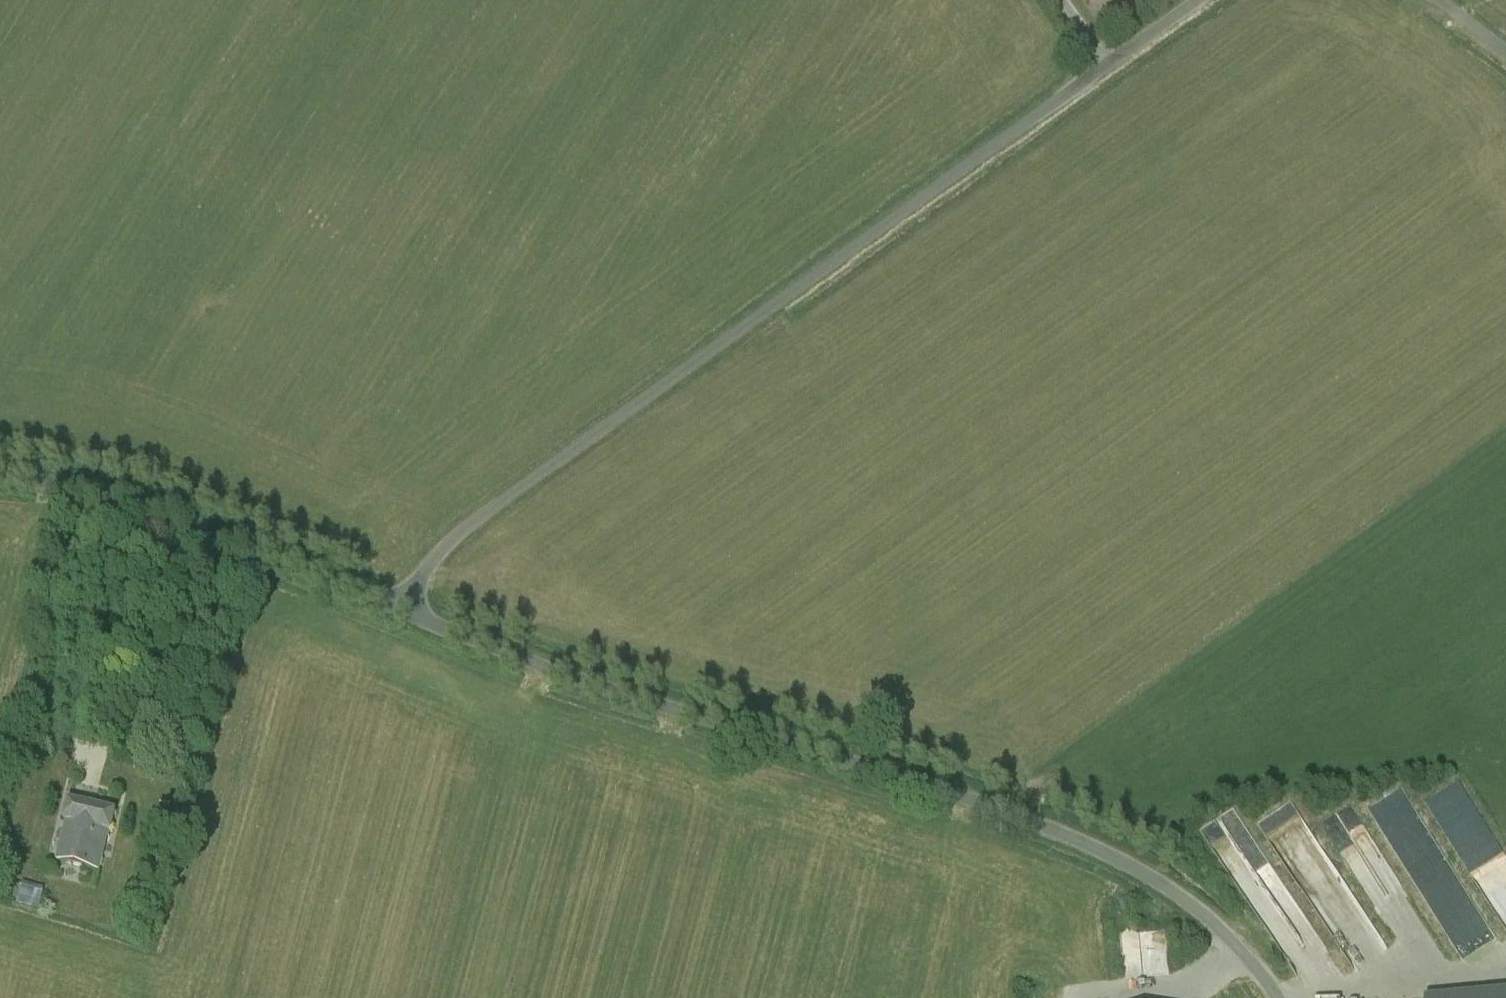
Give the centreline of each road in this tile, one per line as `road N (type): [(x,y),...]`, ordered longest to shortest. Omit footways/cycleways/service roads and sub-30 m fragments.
road 1 (residential): [(401,613),(418,578),(462,531),(1196,0)]
road 2 (unclassified): [(1275,997),(1221,931),(1154,880),(1066,832),(610,691),(401,613)]
road 3 (unclassified): [(401,613),(168,515),(77,488),(0,477)]

